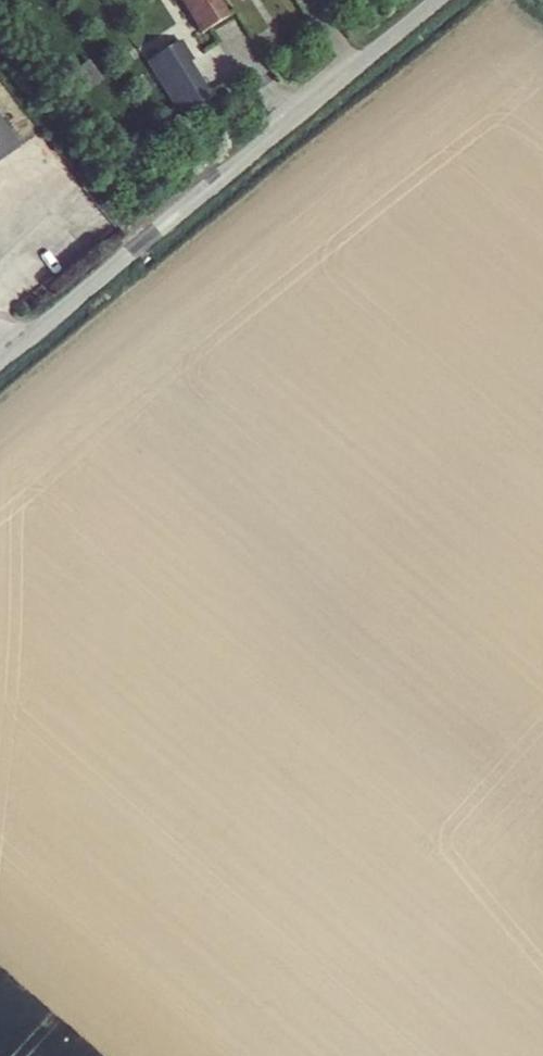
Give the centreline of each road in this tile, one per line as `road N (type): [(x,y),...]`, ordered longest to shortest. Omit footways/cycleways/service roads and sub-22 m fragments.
road 1 (unclassified): [(437,0),(0,366)]

